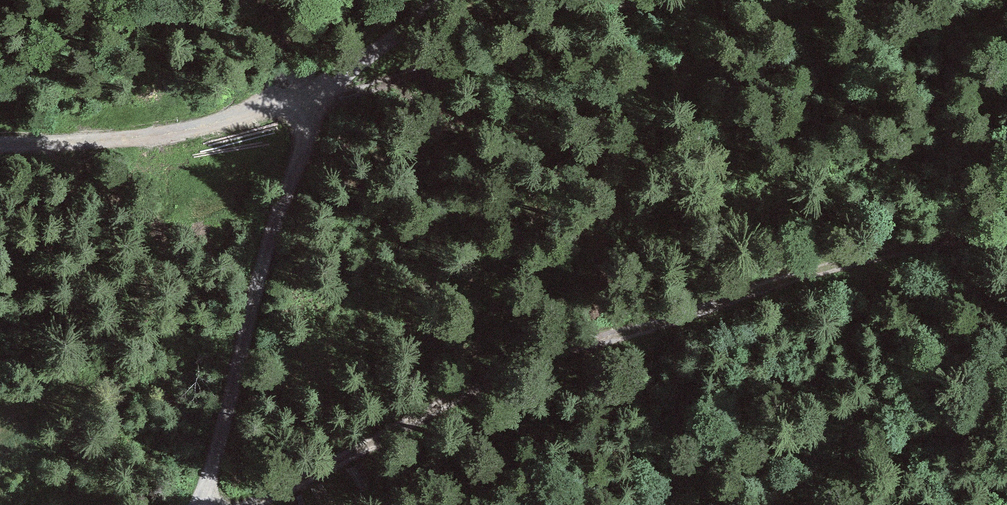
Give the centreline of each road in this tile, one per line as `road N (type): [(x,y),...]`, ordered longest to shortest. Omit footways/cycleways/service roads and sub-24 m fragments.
road 1 (track): [(249,504),(350,461),(542,352),(936,240),(1006,230)]
road 2 (track): [(450,0),(320,92),(262,111),(134,141),(0,144)]
road 3 (track): [(199,504),(320,92)]
road 4 (track): [(640,0),(320,92)]

